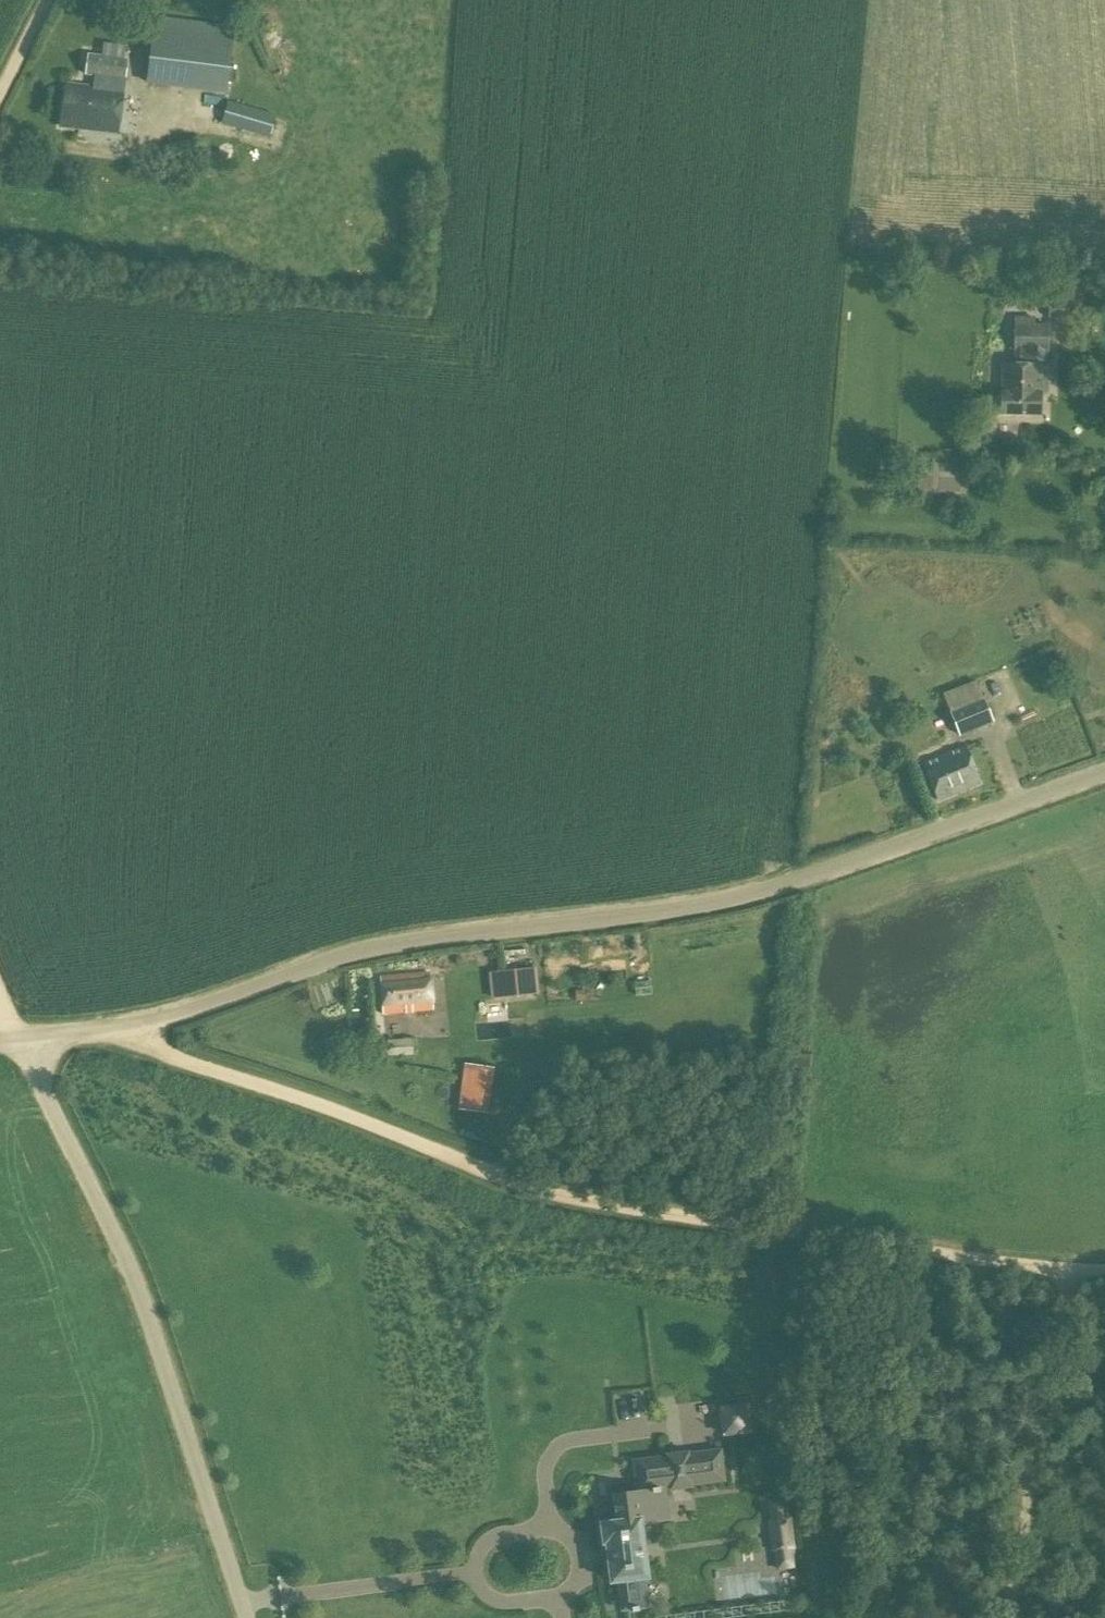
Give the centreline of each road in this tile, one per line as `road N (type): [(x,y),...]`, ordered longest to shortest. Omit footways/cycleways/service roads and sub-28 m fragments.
road 1 (unclassified): [(1104,773),(777,886),(685,906),(368,948),(142,1022),(15,1036)]
road 2 (track): [(98,1028),(560,1200),(1104,1273)]
road 3 (unclassified): [(247,1617),(142,1284),(15,1036)]

